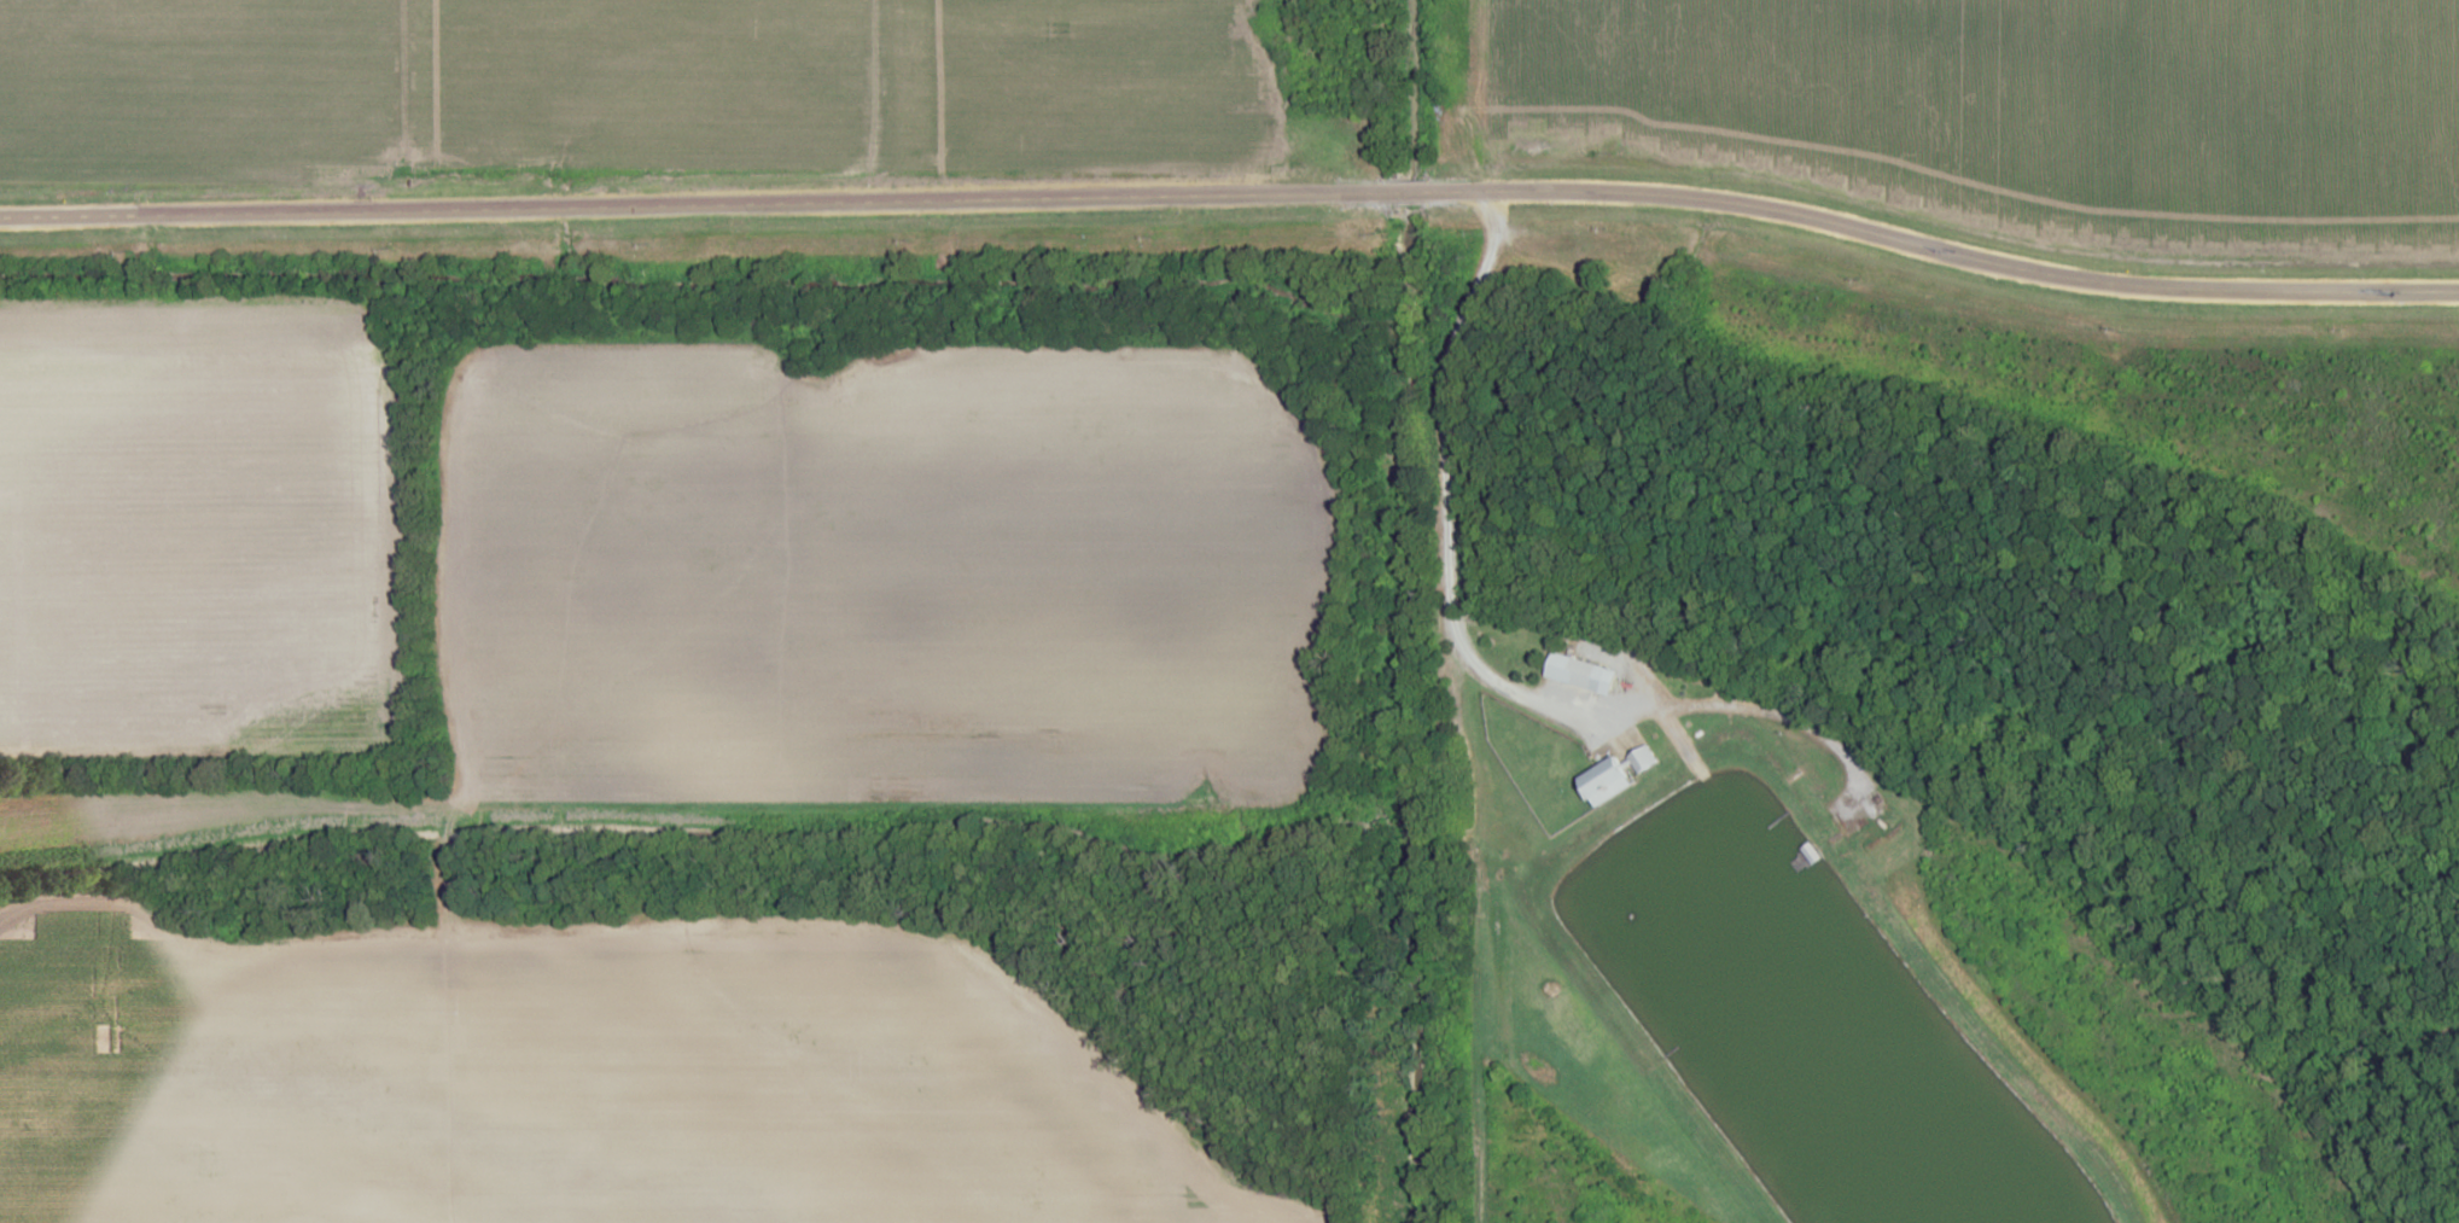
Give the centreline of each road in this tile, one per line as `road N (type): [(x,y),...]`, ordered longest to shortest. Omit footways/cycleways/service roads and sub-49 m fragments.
road 1 (secondary): [(0,217),(1383,194)]
road 2 (secondary): [(2458,292),(2186,291),(2061,278),(1795,214),(1678,196),(1383,194)]
road 3 (track): [(1486,192),(1485,247),(1450,382),(1463,658),(1590,727),(1685,700),(1753,705),(1788,733),(1831,840)]

